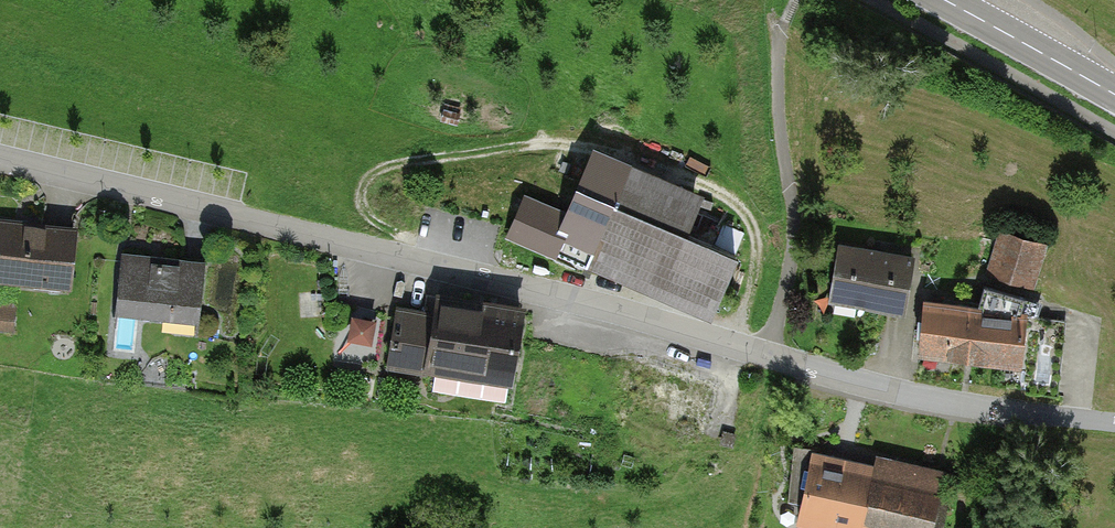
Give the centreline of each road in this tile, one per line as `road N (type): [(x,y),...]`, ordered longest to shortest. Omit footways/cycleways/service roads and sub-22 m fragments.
road 1 (unclassified): [(1114,423),(914,396),(0,159)]
road 2 (secondary): [(943,0),(1114,96)]

